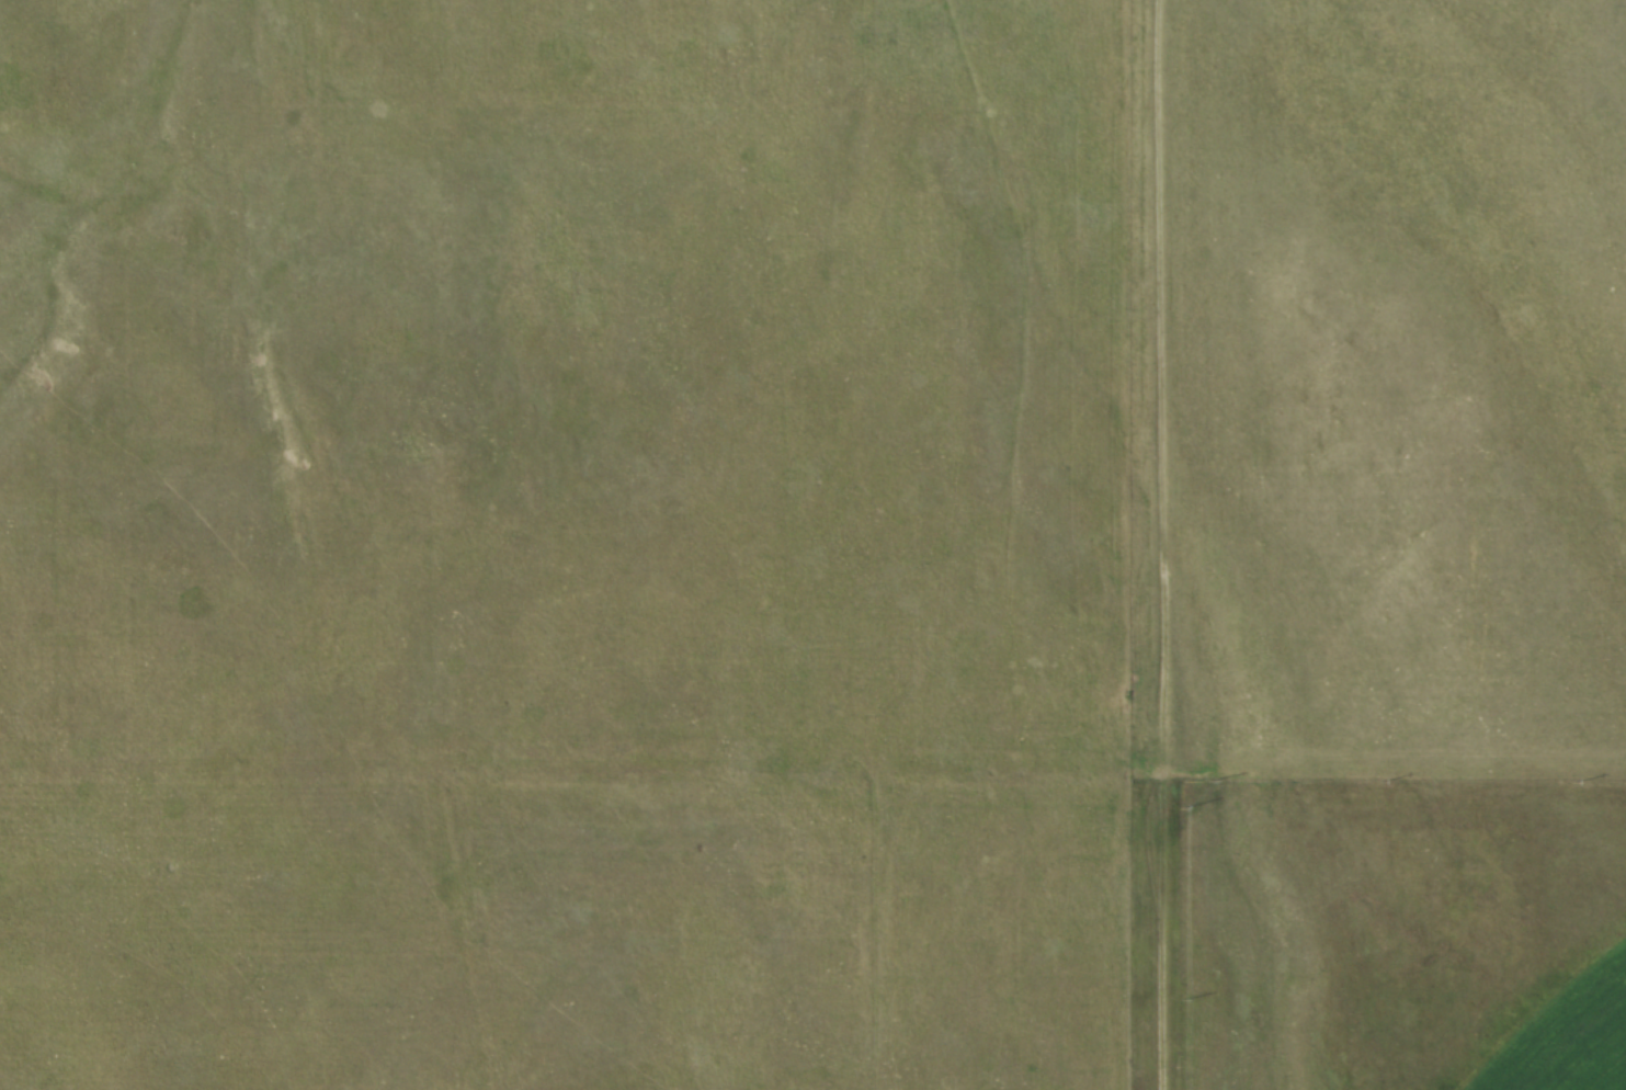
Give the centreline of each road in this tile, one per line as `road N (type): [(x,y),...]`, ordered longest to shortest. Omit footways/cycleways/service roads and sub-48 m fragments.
road 1 (residential): [(1165,1089),(1174,825),(1159,0)]

